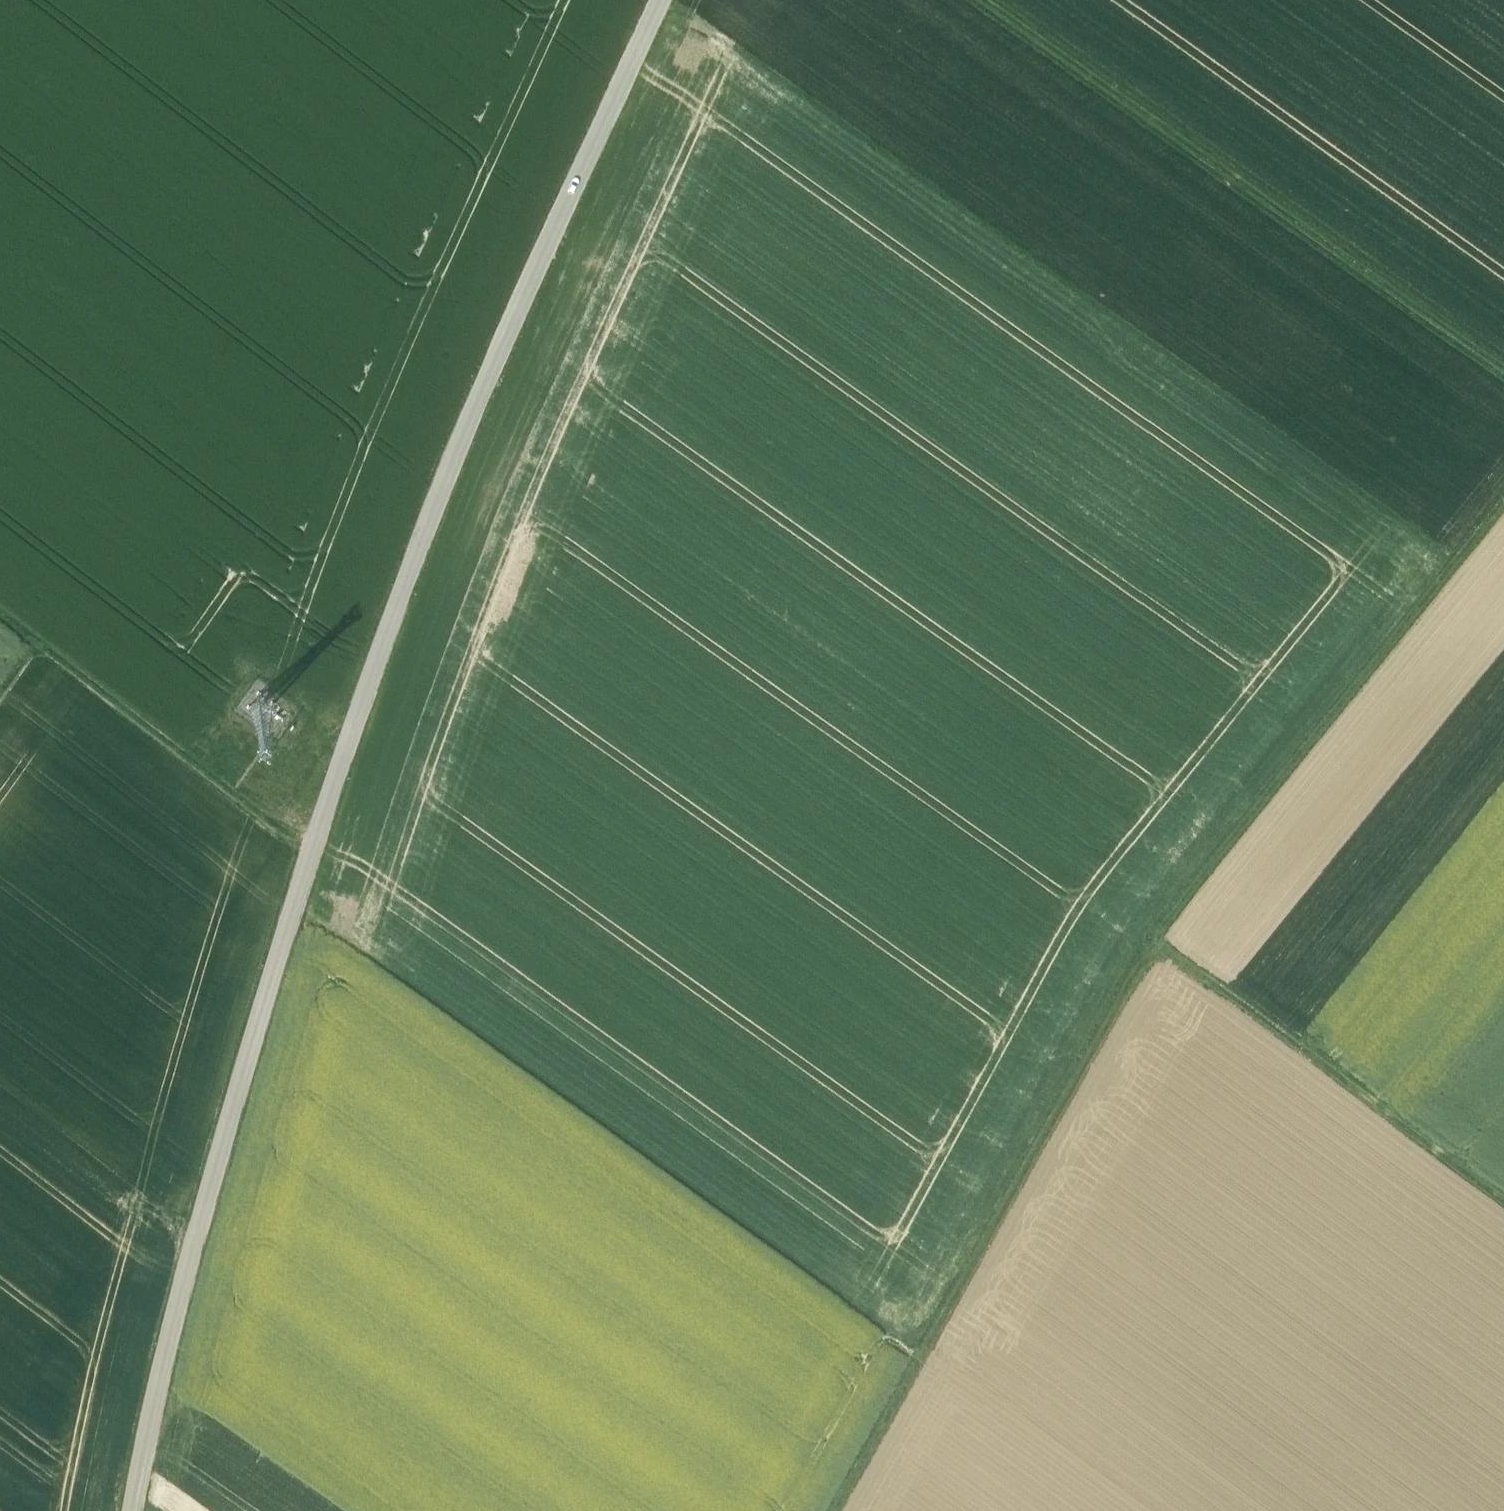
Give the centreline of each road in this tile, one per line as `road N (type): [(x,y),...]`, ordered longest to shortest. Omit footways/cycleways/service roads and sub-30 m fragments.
road 1 (unclassified): [(130,1510),(166,1338),(308,843),(433,505),(662,0)]
road 2 (track): [(1503,532),(1298,789),(1157,940),(841,1510)]
road 3 (track): [(976,0),(1503,374)]
road 4 (track): [(1157,940),(1503,1196)]
road 5 (track): [(0,614),(308,843)]

